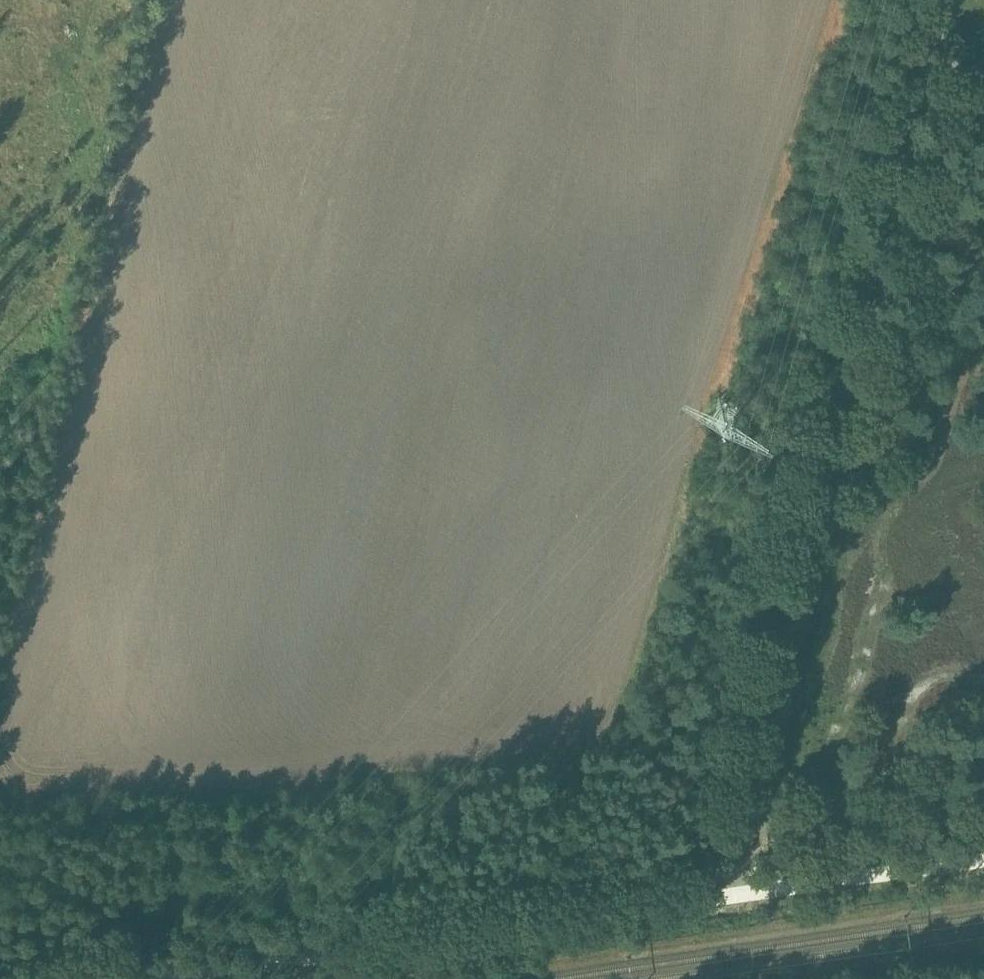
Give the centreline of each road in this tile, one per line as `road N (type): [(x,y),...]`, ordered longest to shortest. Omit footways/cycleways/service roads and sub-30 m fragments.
road 1 (unclassified): [(163,978),(720,899),(943,0)]
road 2 (track): [(729,862),(983,730)]

